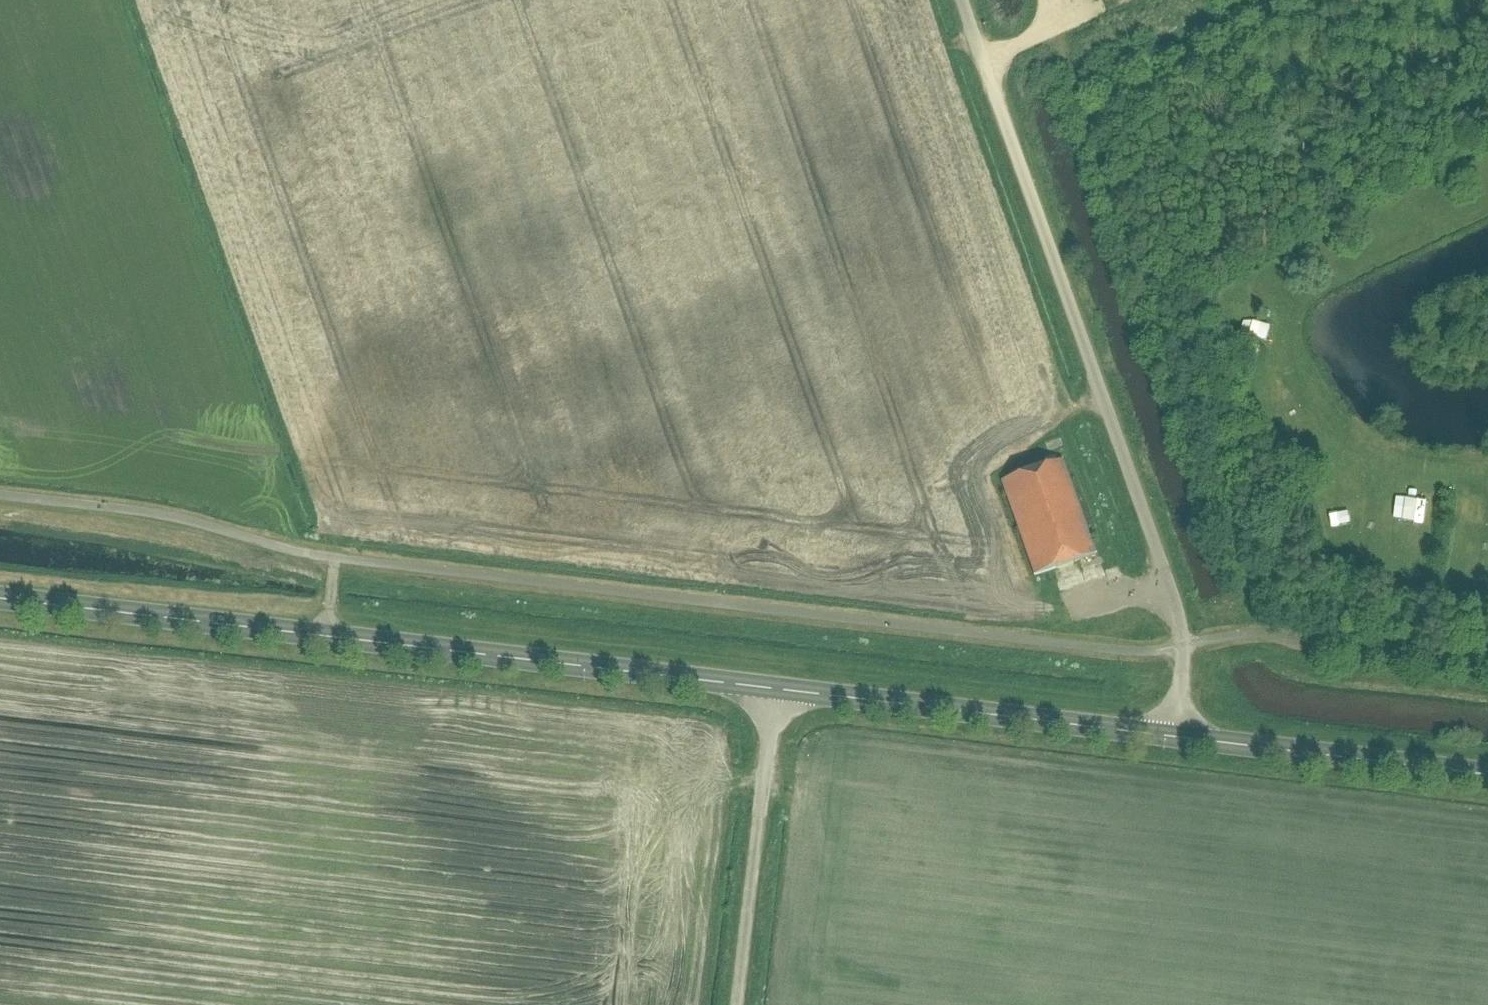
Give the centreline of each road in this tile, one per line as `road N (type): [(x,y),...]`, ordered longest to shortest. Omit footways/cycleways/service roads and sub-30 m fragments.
road 1 (tertiary): [(776,690),(0,599)]
road 2 (unclassified): [(1182,647),(960,0)]
road 3 (tertiary): [(1174,738),(776,690)]
road 4 (unclassified): [(737,1004),(776,690)]
road 5 (tertiary): [(1487,776),(1174,738)]

